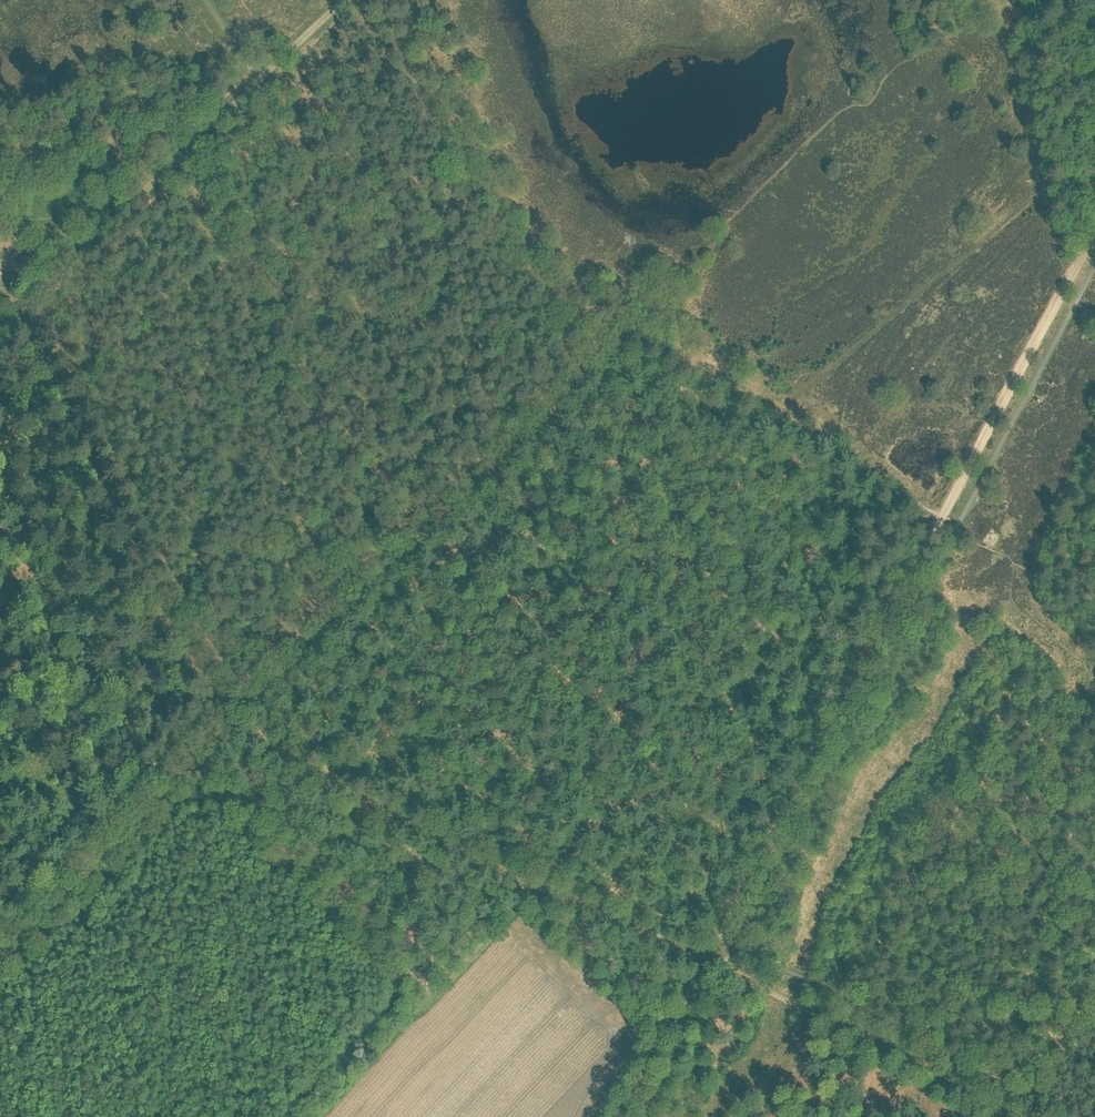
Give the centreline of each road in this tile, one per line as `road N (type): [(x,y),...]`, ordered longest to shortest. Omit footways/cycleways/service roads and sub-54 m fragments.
road 1 (track): [(627,1116),(1094,233)]
road 2 (track): [(633,332),(237,719)]
road 3 (track): [(237,719),(323,788),(722,969)]
road 4 (track): [(19,313),(169,618),(237,719)]
road 5 (track): [(19,313),(345,0)]
road 6 (track): [(237,719),(0,958)]
road 7 (track): [(1004,1116),(722,969)]

